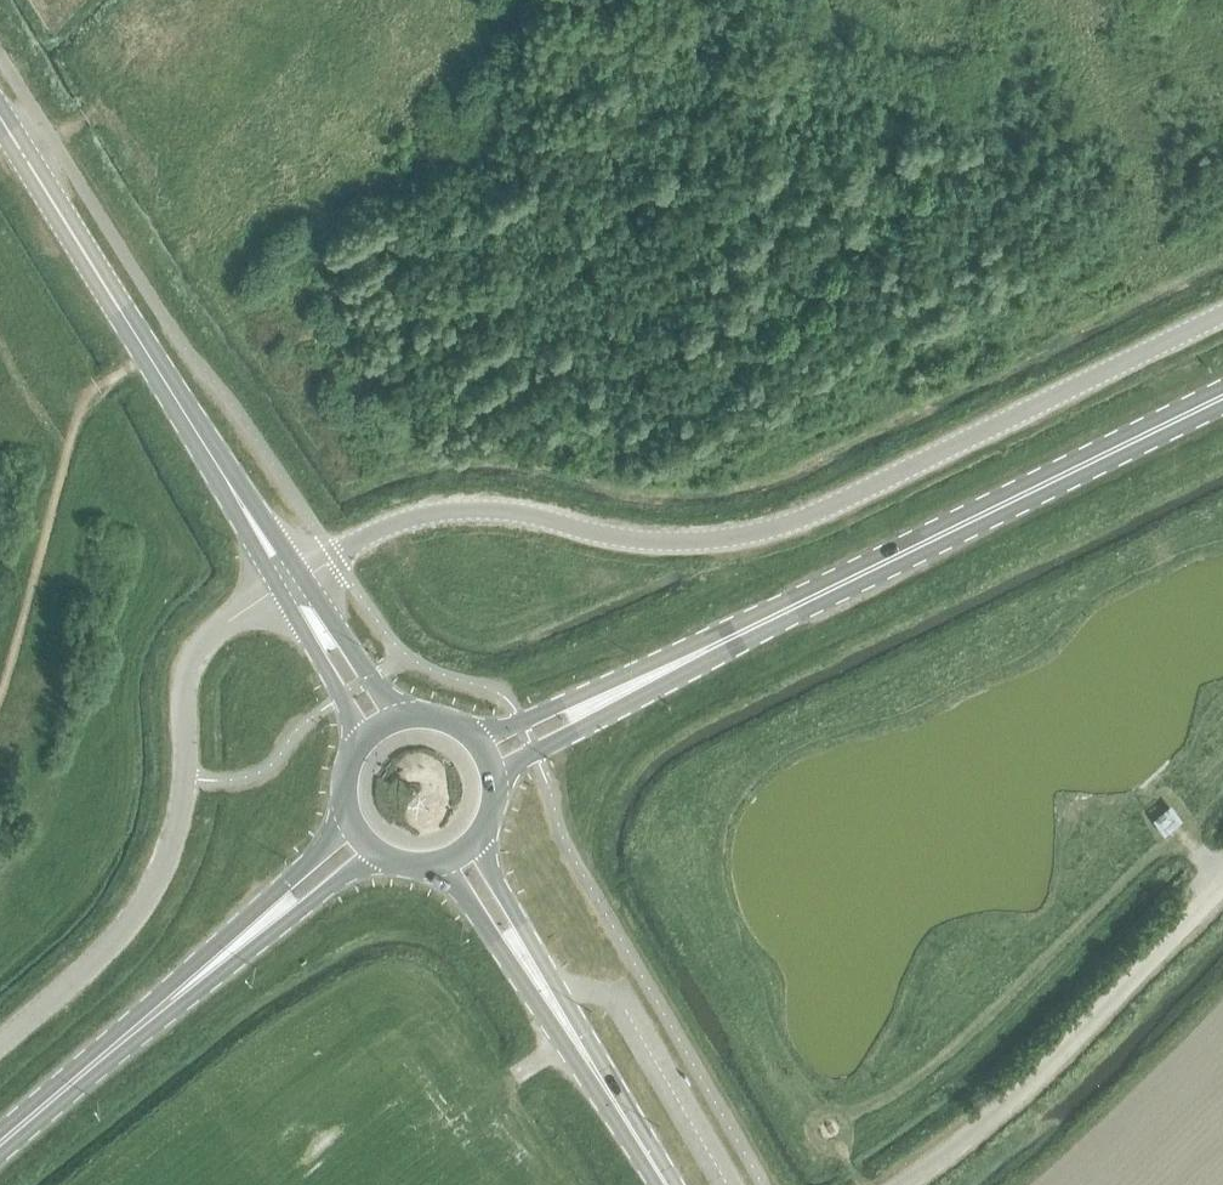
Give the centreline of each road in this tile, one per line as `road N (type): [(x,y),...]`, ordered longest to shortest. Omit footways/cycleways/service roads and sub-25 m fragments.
road 1 (unclassified): [(289,583),(390,526),(455,511),(523,514),(643,541),(728,540),(770,530),(1222,316)]
road 2 (secondary): [(628,689),(1222,397)]
road 3 (unclassified): [(0,1048),(104,954),(148,899),(169,858),(188,780),(188,668),(221,626),(289,583)]
road 4 (tertiary): [(289,583),(0,121)]
road 5 (track): [(903,1184),(1033,1086),(1222,893)]
road 6 (secondary): [(0,1151),(249,934)]
road 7 (secondary): [(666,1184),(540,984)]
road 8 (tertiary): [(398,721),(348,642),(289,583)]
road 9 (tertiary): [(289,583),(320,660),(366,741)]
road 10 (secondary): [(628,689),(558,705),(477,743)]
road 11 (secondary): [(494,774),(572,732),(628,689)]
road 12 (secondary): [(540,984),(478,842)]
road 13 (secondary): [(444,865),(496,940),(540,984)]
road 14 (secondary): [(351,823),(285,881),(249,934)]
road 15 (secondary): [(249,934),(307,906),(373,852)]

